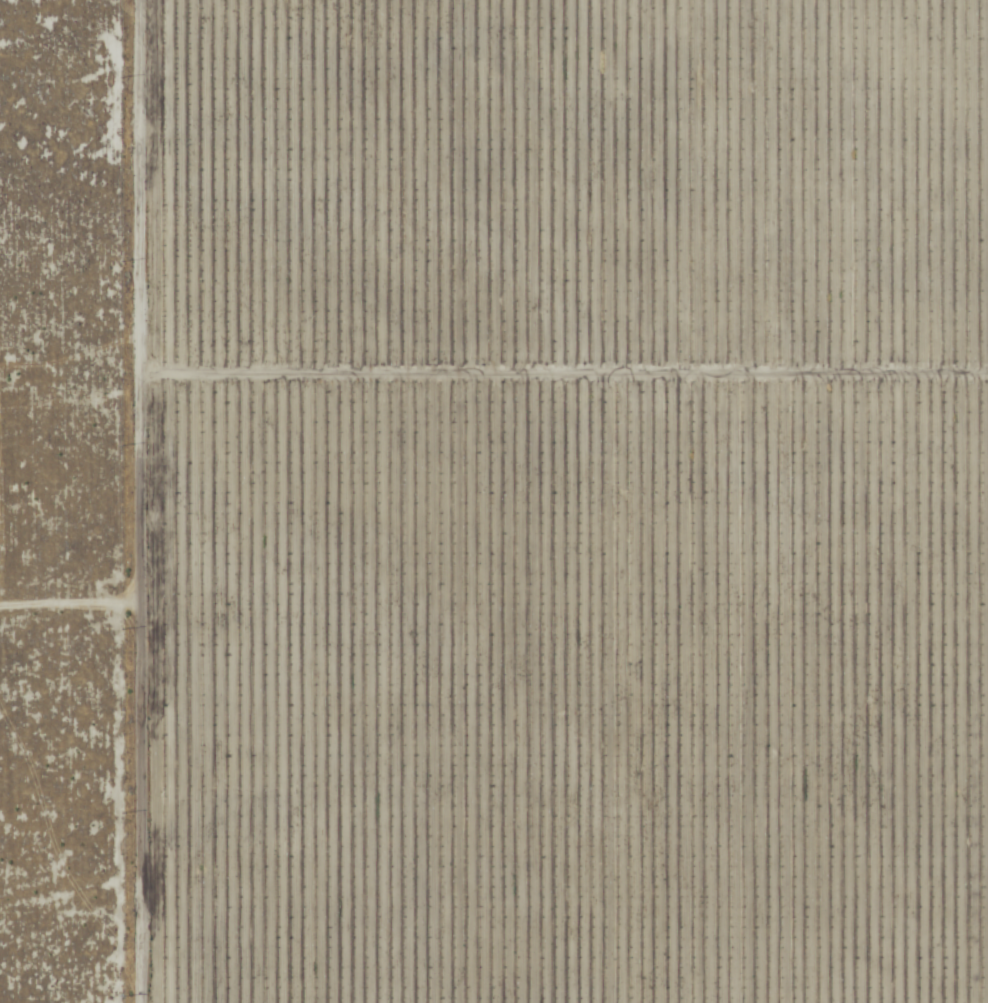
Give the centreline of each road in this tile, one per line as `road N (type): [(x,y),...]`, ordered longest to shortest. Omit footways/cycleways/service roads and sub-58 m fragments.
road 1 (residential): [(130,1002),(128,0)]

